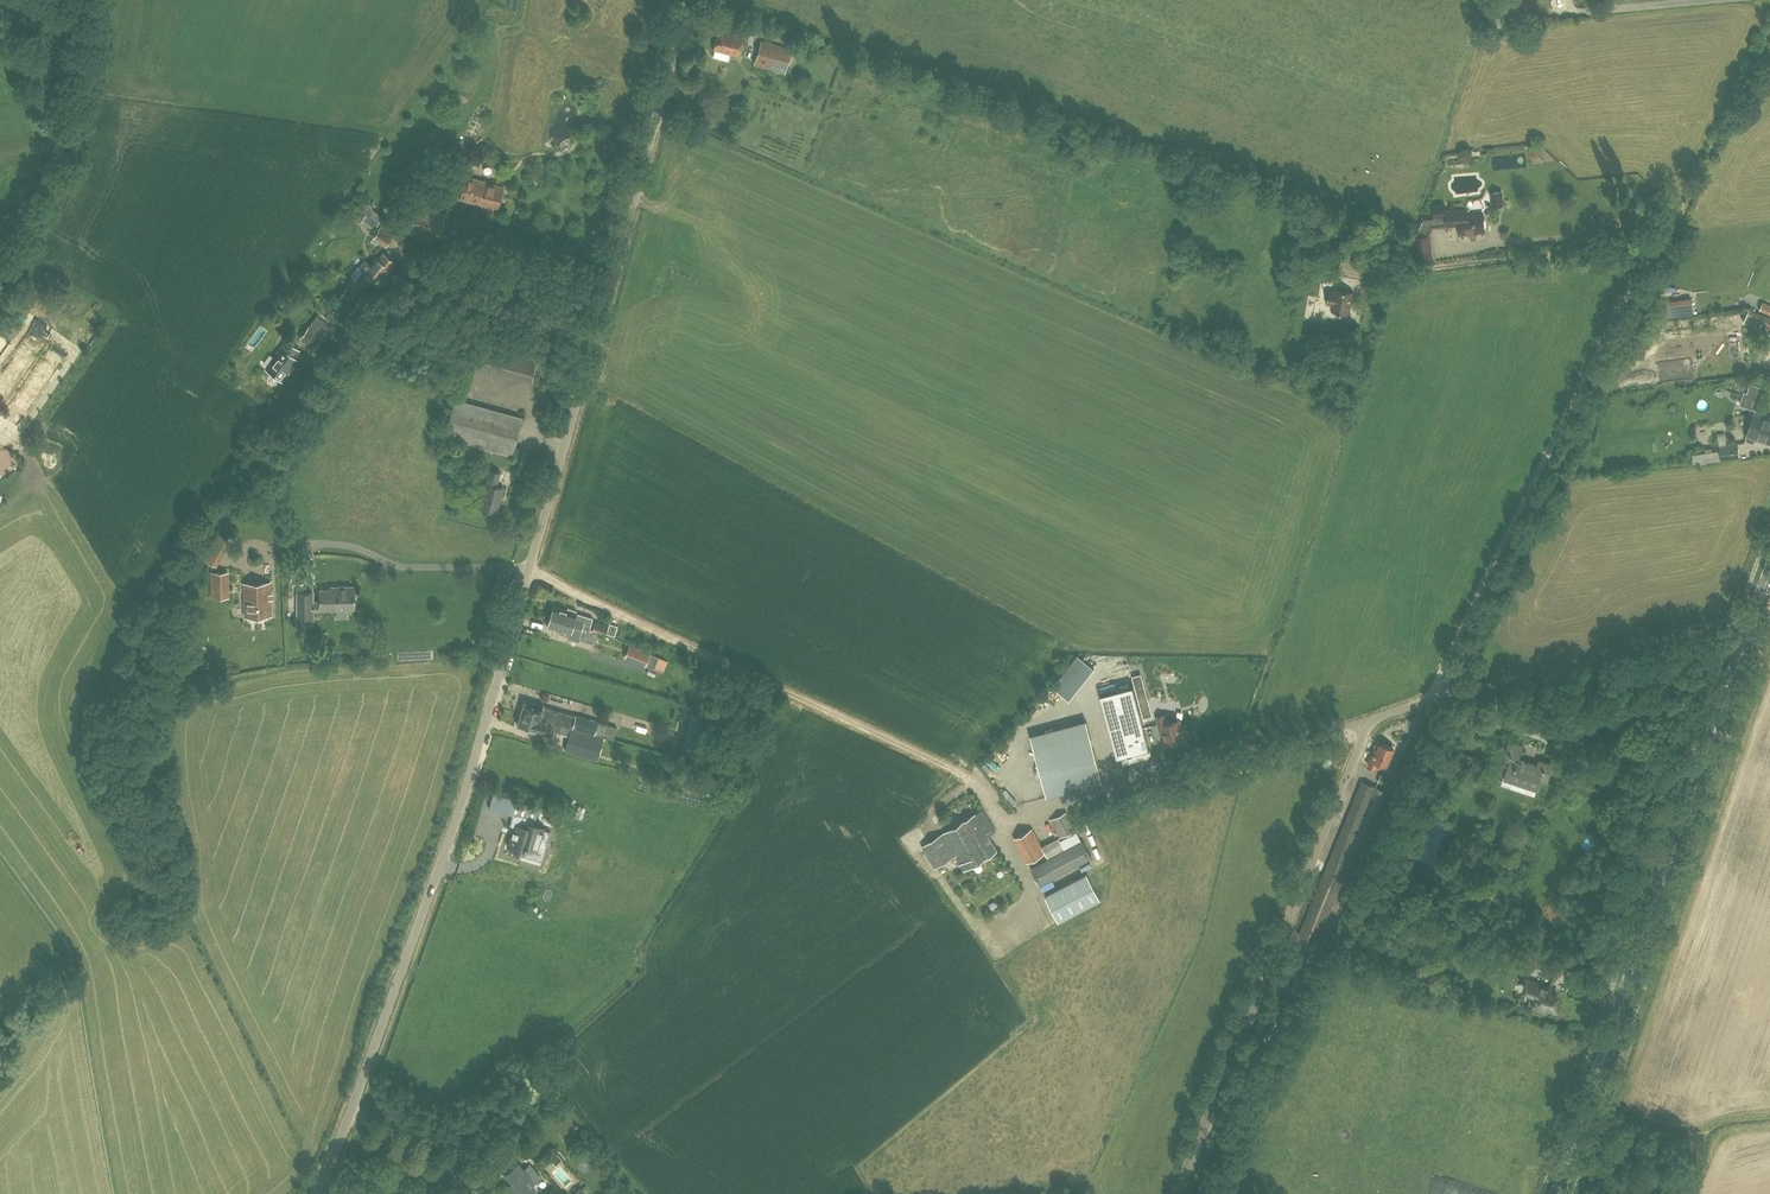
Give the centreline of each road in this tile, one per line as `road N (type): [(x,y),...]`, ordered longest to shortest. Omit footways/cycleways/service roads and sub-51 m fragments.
road 1 (unclassified): [(306,1193),(463,799),(682,0)]
road 2 (primary): [(1559,1193),(1759,610)]
road 3 (unclassified): [(1179,1193),(1364,721)]
road 4 (unclassified): [(1440,697),(1440,675),(1646,250)]
road 5 (unclassified): [(926,753),(978,788),(1005,823),(1364,721)]
road 6 (track): [(926,753),(524,569)]
road 7 (unclassified): [(1440,697),(1759,610)]
road 8 (unclassified): [(0,243),(43,175),(79,0)]

